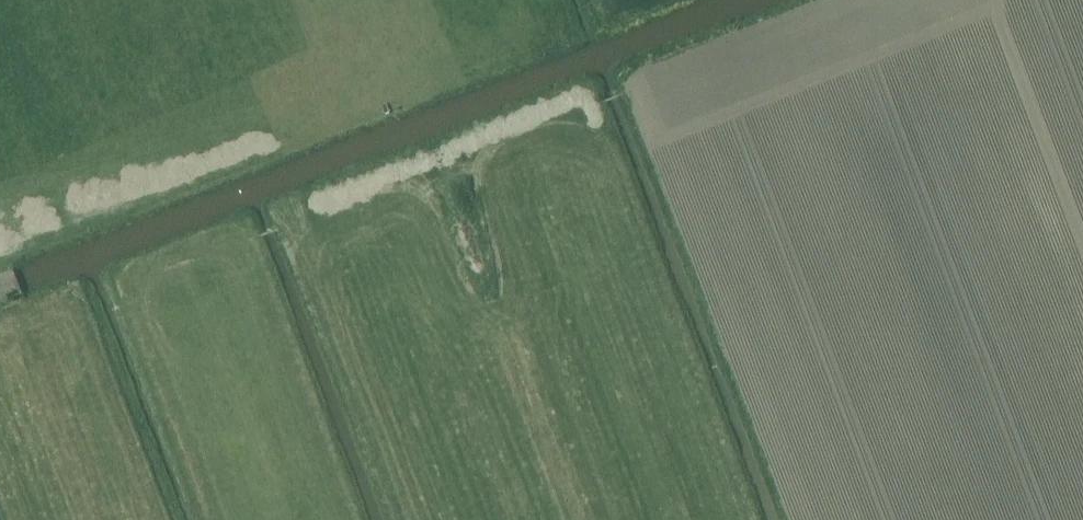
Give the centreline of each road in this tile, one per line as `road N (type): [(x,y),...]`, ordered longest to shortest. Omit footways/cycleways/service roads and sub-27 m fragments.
road 1 (track): [(90,519),(14,301)]

